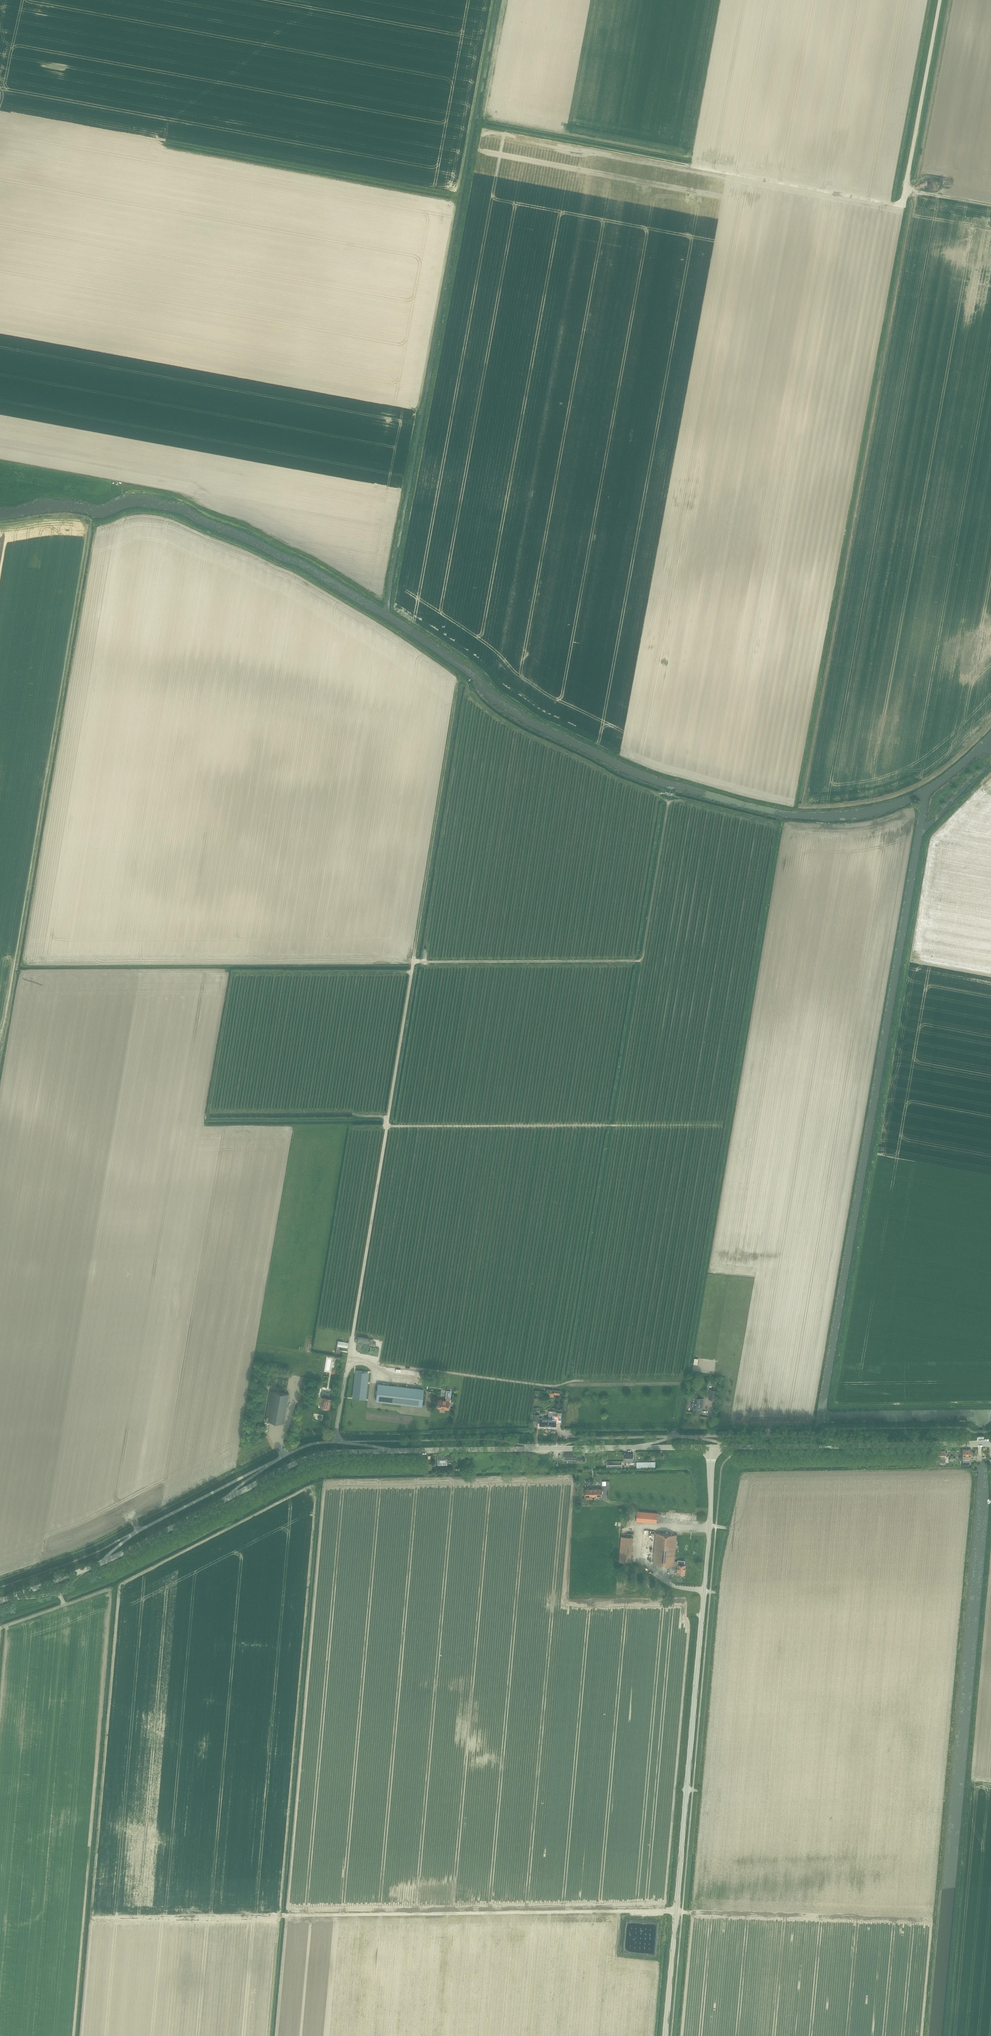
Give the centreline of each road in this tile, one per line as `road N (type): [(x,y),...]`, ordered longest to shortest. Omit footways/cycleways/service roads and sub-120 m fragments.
road 1 (tertiary): [(0,1601),(103,1562),(312,1454),(711,1447)]
road 2 (unclassified): [(667,2035),(713,1520),(711,1447)]
road 3 (track): [(287,1915),(690,1913)]
road 4 (tertiary): [(711,1447),(990,1445)]
road 5 (track): [(902,206),(687,165)]
road 6 (unclassified): [(902,206),(940,0)]

